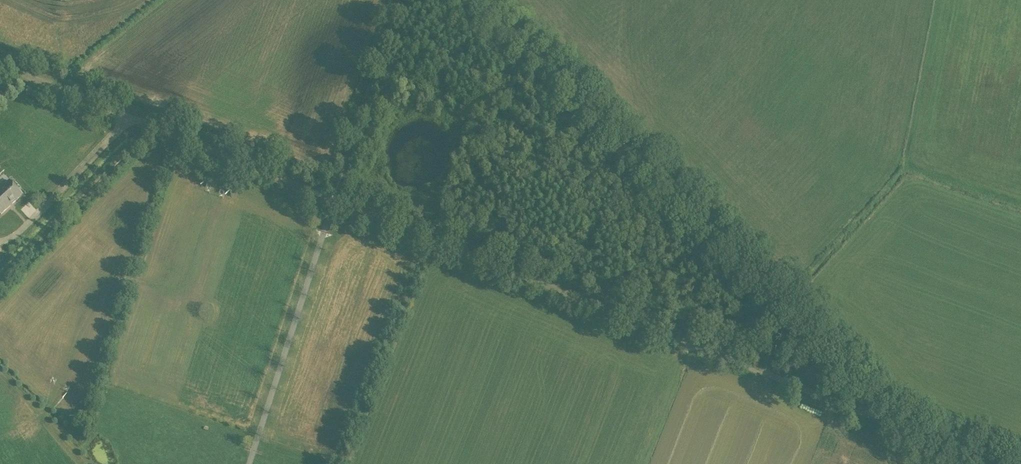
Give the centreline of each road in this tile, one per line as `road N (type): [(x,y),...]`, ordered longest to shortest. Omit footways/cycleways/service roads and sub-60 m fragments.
road 1 (unclassified): [(1000,463),(0,63)]
road 2 (track): [(487,0),(861,384),(879,418)]

